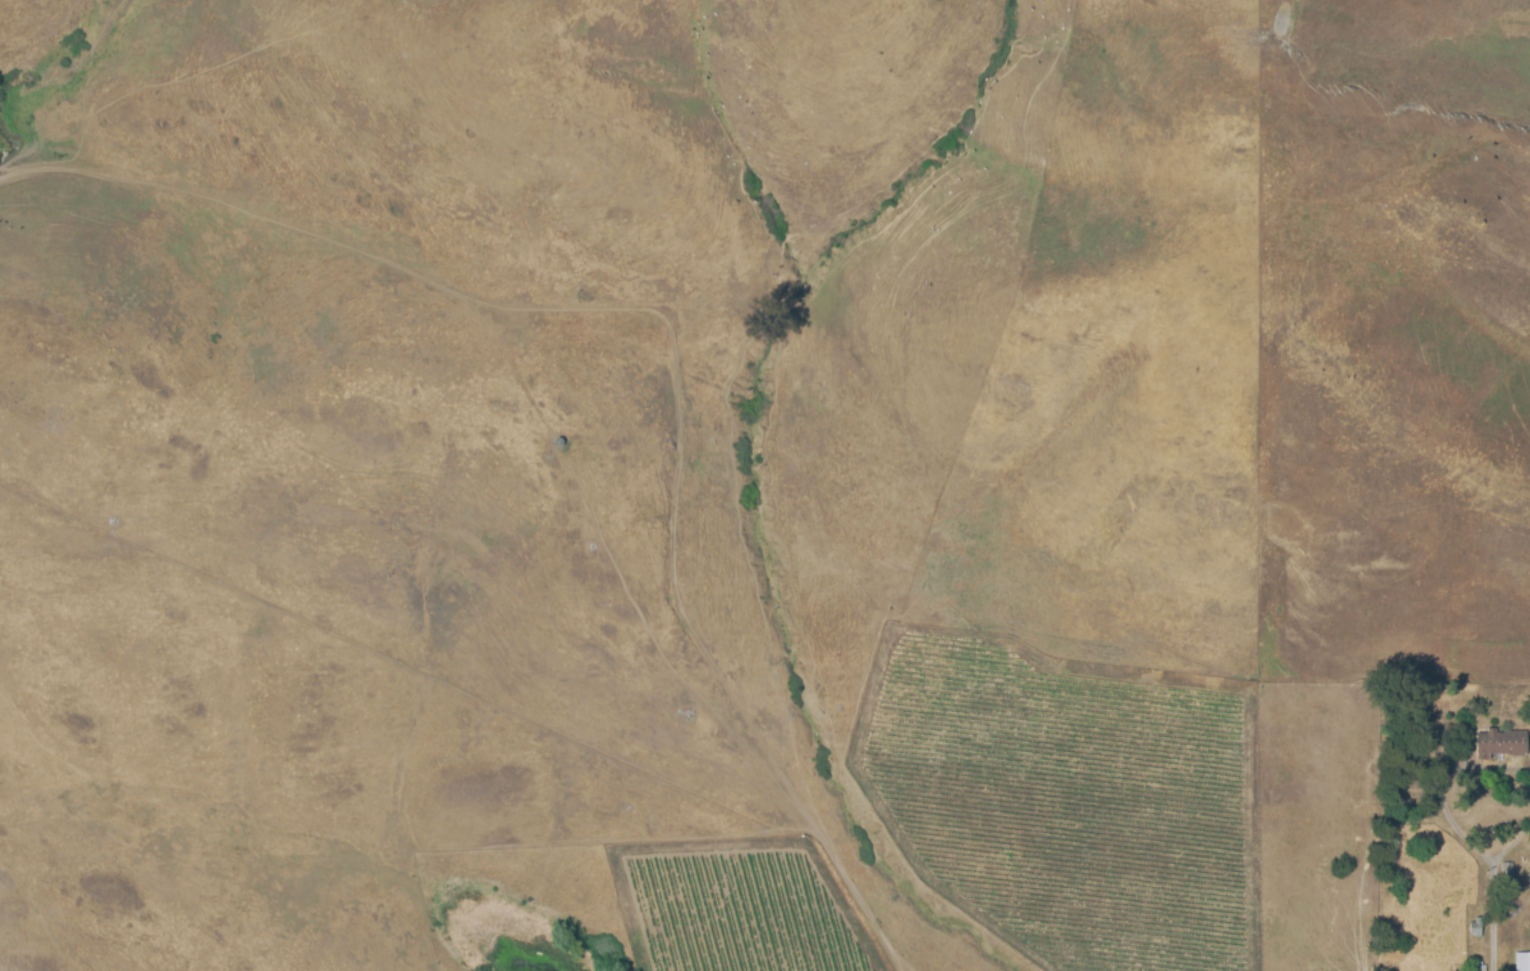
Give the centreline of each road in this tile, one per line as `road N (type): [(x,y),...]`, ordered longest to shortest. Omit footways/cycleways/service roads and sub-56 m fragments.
road 1 (residential): [(1492,970),(1492,827)]

